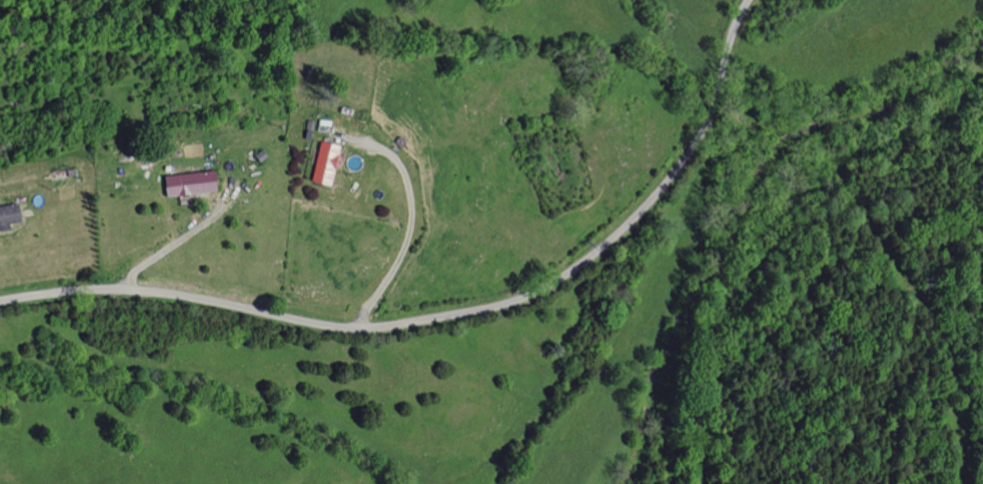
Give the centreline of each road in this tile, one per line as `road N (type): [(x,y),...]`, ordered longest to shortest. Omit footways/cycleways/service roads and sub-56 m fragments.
road 1 (residential): [(0,301),(123,289),(370,327),(521,299),(598,251),(689,153),(748,0)]

